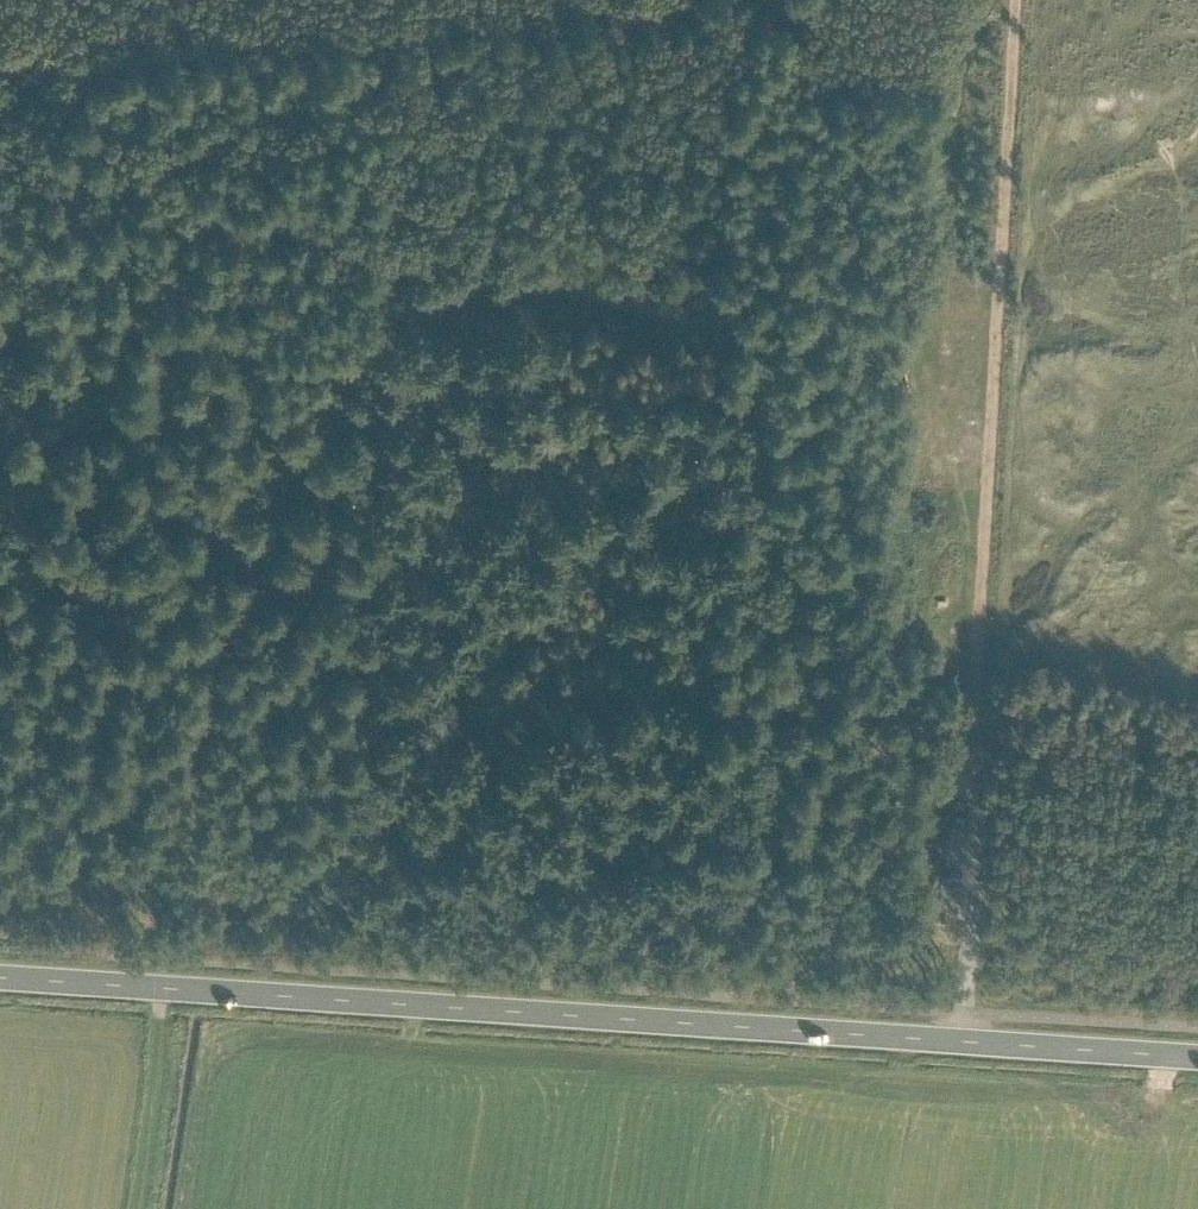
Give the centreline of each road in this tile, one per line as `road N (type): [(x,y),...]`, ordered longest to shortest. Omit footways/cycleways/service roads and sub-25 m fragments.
road 1 (secondary): [(1197,1055),(0,976)]

